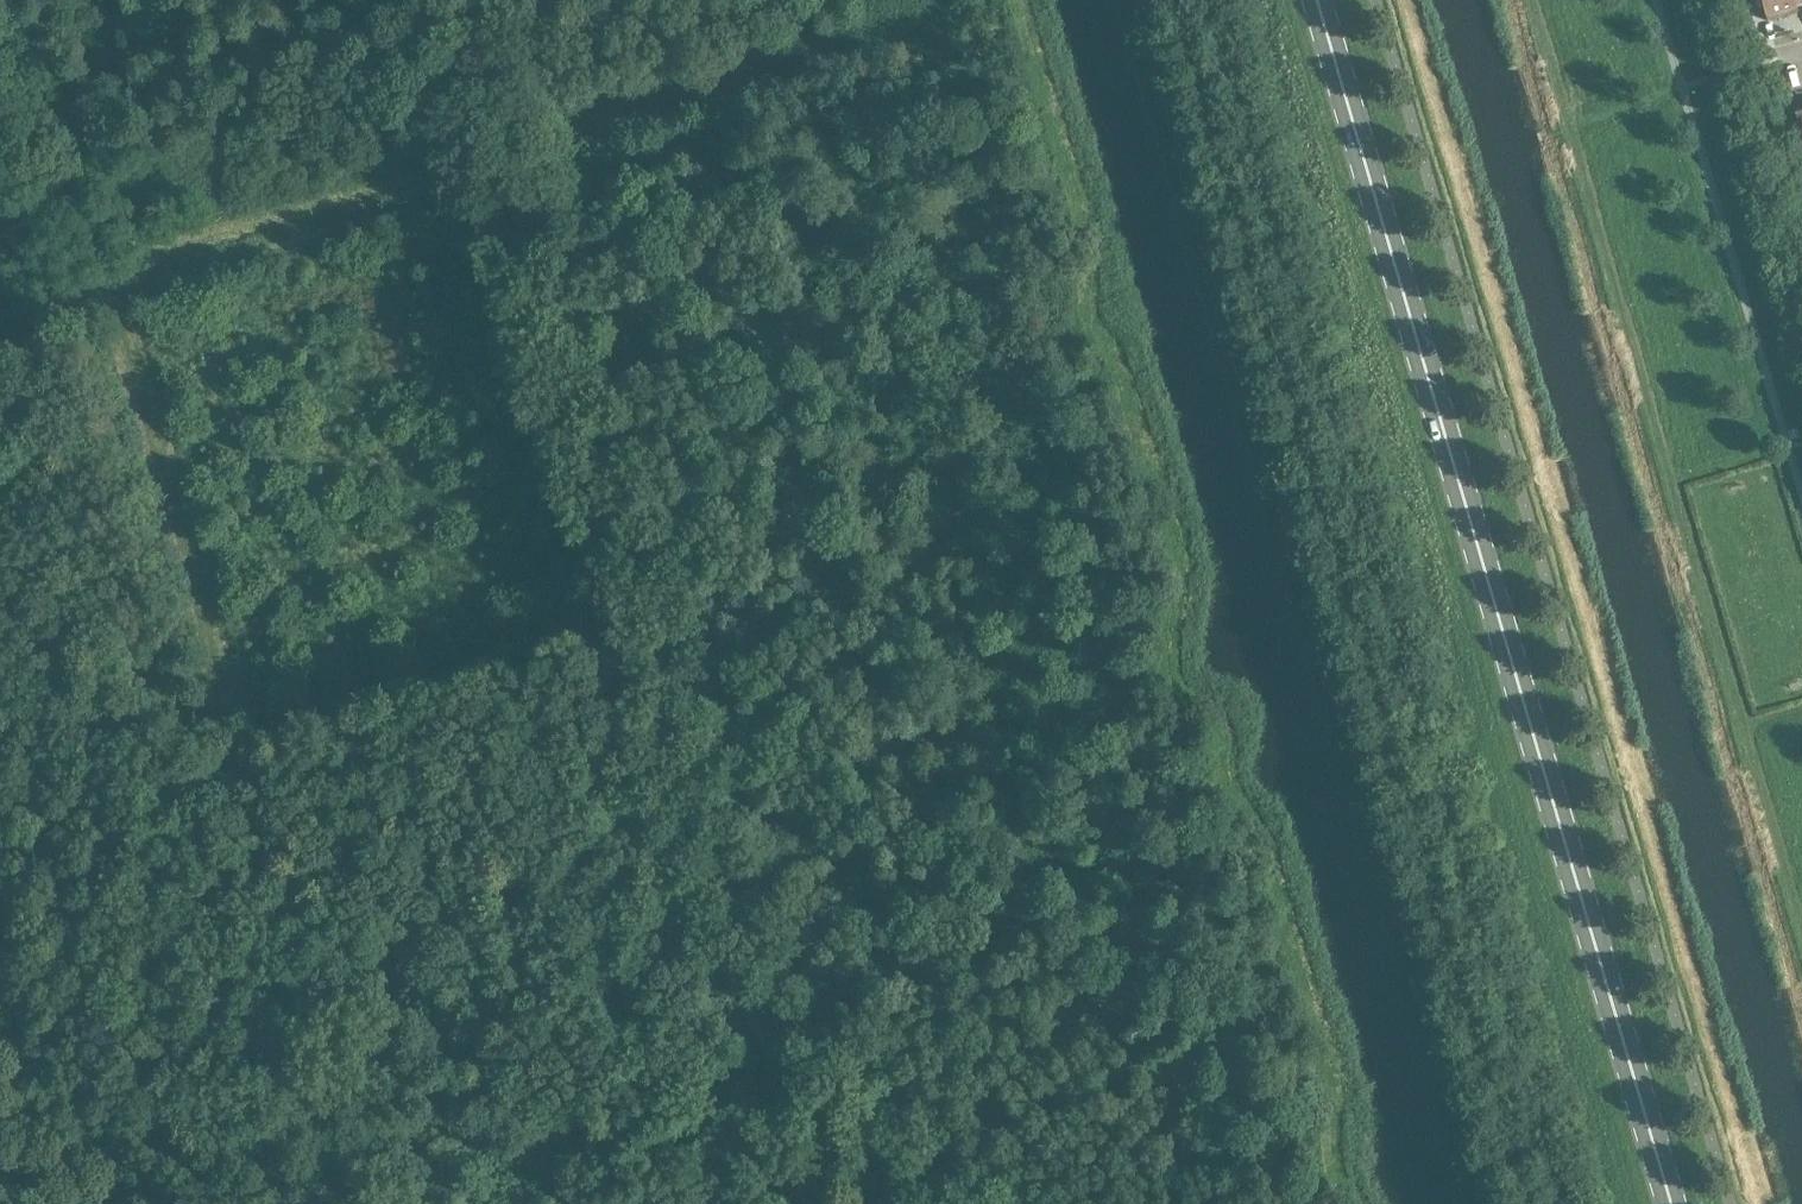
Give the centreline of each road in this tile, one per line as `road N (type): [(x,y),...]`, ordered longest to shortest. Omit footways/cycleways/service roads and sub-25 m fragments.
road 1 (secondary): [(1672,1203),(1317,0)]
road 2 (track): [(172,1203),(44,1112),(0,986)]

